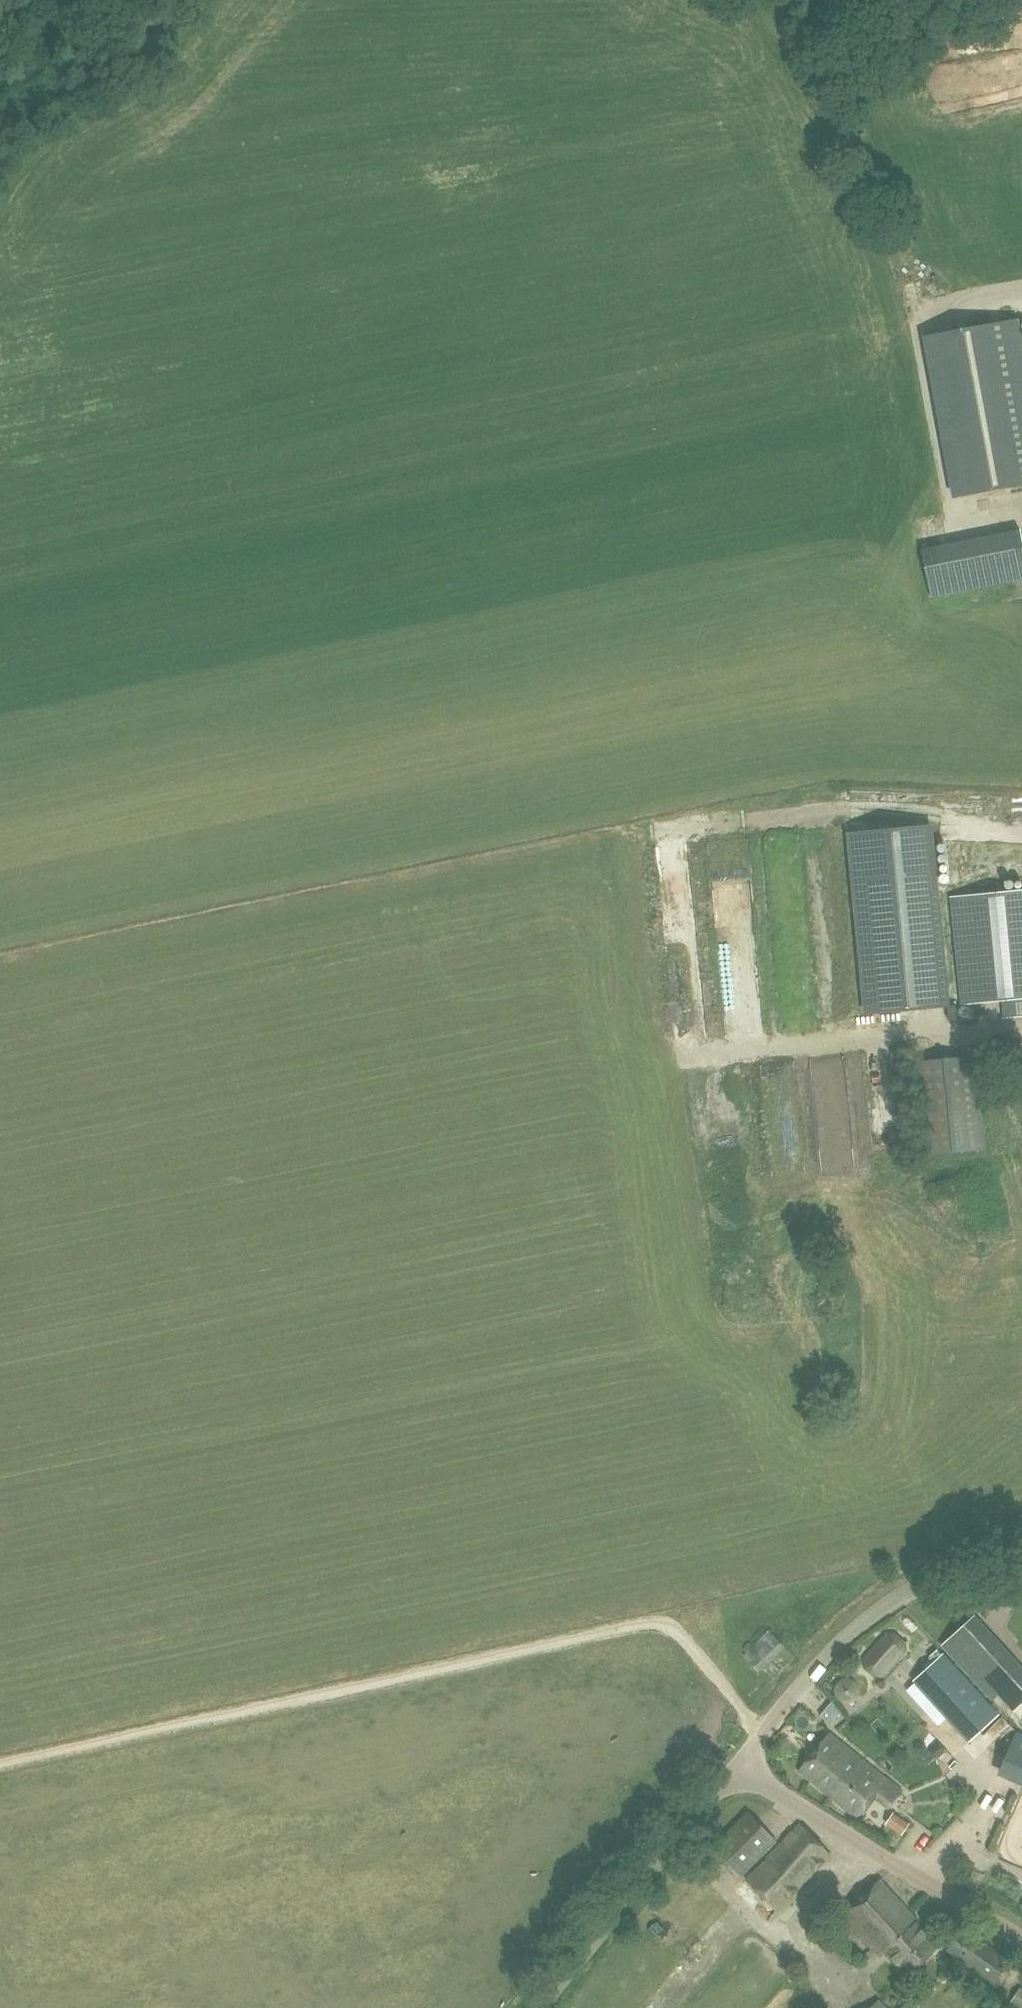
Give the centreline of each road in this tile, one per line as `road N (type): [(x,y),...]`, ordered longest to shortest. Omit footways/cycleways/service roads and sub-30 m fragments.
road 1 (unclassified): [(739,1766),(829,1651),(871,1615),(1021,1529)]
road 2 (unclassified): [(739,1766),(1021,1942)]
road 3 (unclassified): [(543,2007),(739,1766)]

